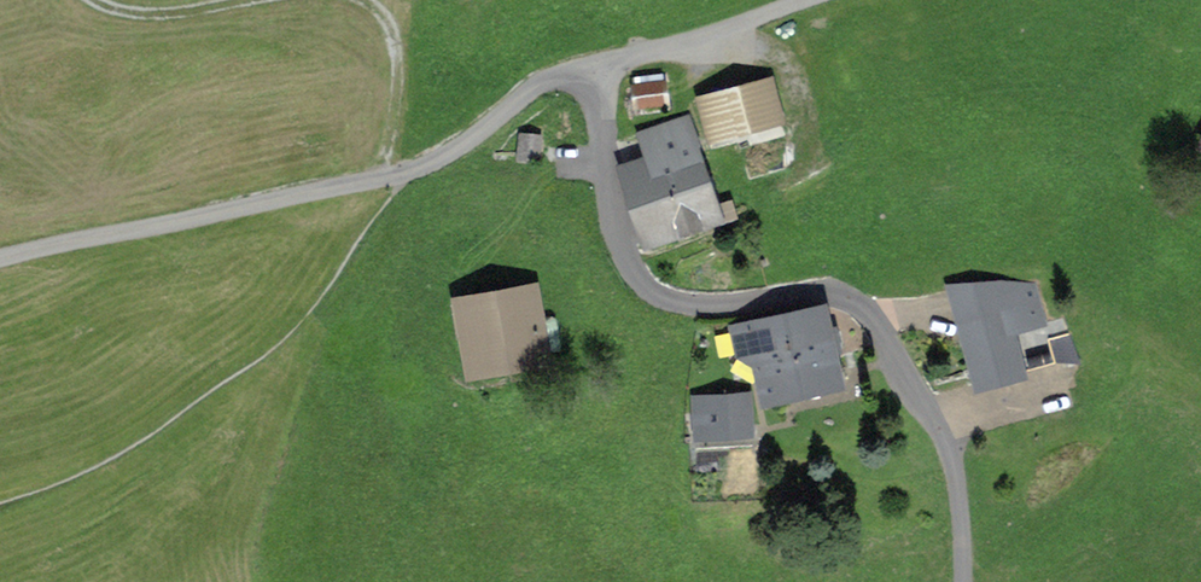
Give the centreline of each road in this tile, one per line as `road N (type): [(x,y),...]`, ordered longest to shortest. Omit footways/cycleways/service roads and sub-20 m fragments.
road 1 (track): [(409,172),(607,165)]
road 2 (track): [(364,0),(393,33),(397,76),(373,180)]
road 3 (track): [(95,0),(168,13),(246,0)]

